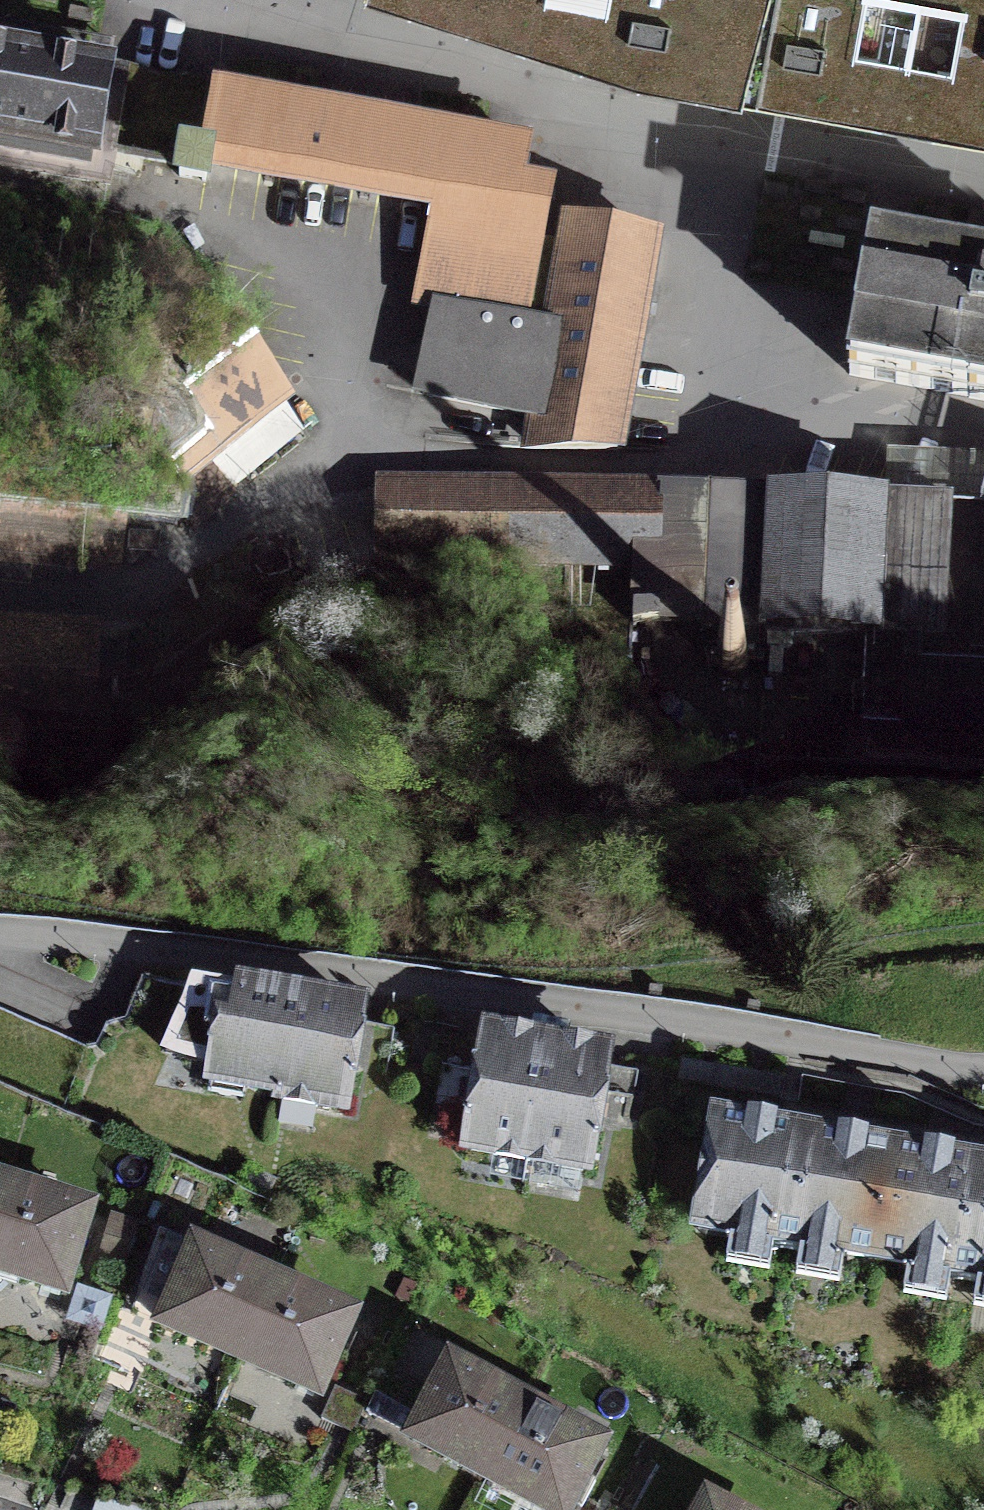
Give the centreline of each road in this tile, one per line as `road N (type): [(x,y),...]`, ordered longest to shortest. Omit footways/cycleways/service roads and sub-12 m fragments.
road 1 (residential): [(0,934),(643,1014),(983,1072)]

